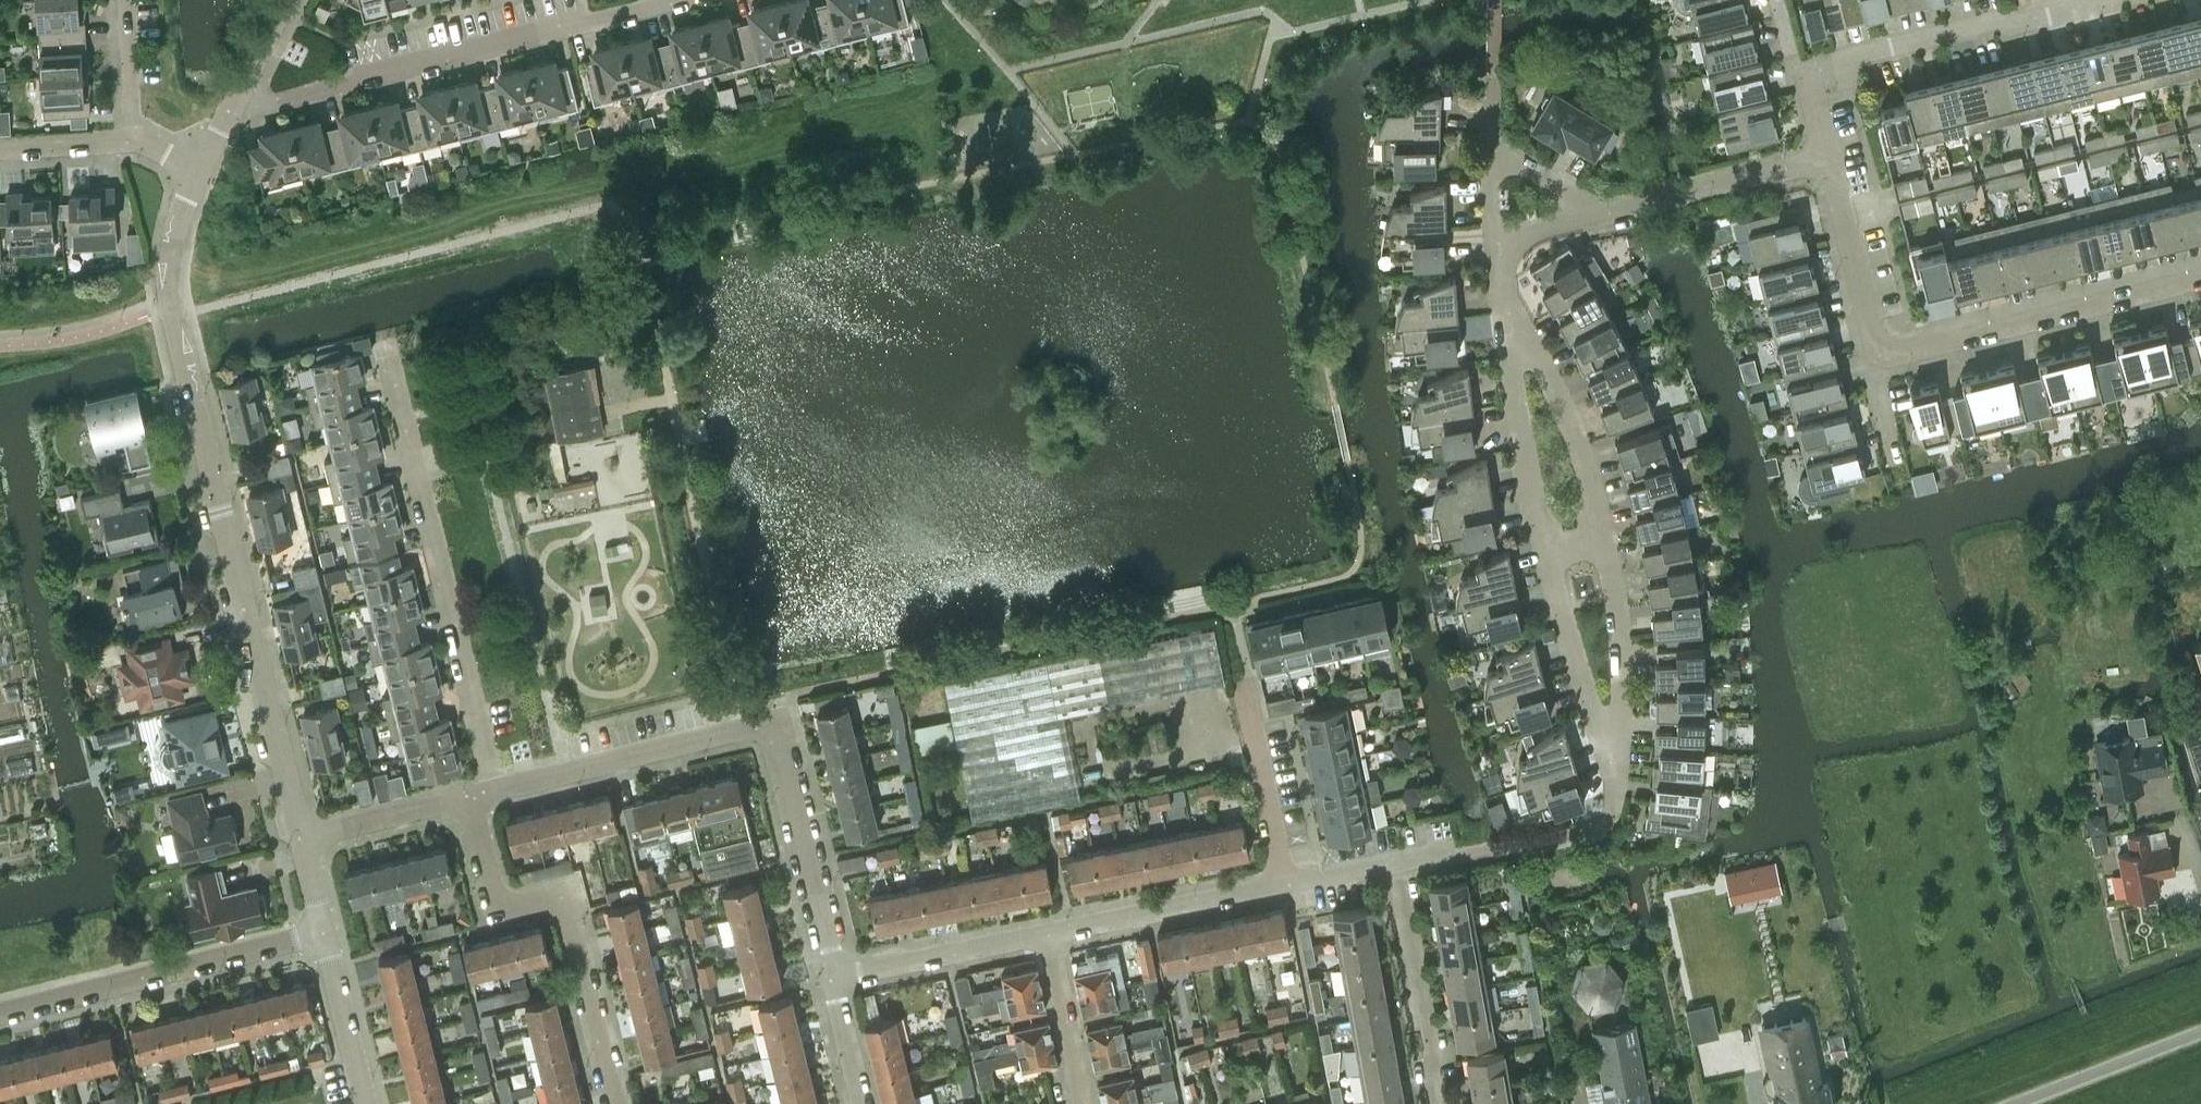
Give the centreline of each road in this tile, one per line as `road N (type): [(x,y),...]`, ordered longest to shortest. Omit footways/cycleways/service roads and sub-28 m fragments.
road 1 (residential): [(300,837),(168,279),(179,215),(199,170)]
road 2 (residential): [(1827,157),(1879,356),(2200,275)]
road 3 (residential): [(494,791),(389,359)]
road 4 (residential): [(243,94),(285,101),(671,0)]
road 5 (residential): [(612,1103),(561,894),(496,910),(468,797)]
road 6 (residential): [(0,1013),(323,933)]
road 7 (residential): [(1807,74),(1990,20),(2023,22),(2109,0)]
road 8 (residential): [(494,791),(772,723)]
road 9 (residential): [(833,978),(772,723)]
road 10 (residential): [(1593,214),(1827,157)]
road 11 (residential): [(1603,543),(1545,360),(1511,326)]
road 12 (residential): [(1442,1103),(1398,869)]
road 13 (residential): [(1049,934),(1282,887)]
road 14 (residential): [(1511,326),(1500,367),(1538,557)]
road 15 (residential): [(833,978),(1049,934)]
road 16 (residential): [(1593,214),(1488,151),(1491,245)]
road 17 (residential): [(1282,887),(1242,690),(1249,677)]
road 18 (residential): [(1538,557),(1582,706),(1615,756)]
road 19 (residential): [(1615,756),(1624,699),(1603,543)]
road 20 (unclassified): [(2015,1103),(2200,1032)]
road 21 (residential): [(363,1103),(323,933)]
road 22 (residential): [(300,837),(468,797)]
road 23 (residential): [(1081,1103),(1049,934)]
road 24 (residential): [(138,147),(128,0)]
road 25 (residential): [(138,147),(0,156)]
road 26 (residential): [(861,1103),(833,978)]

